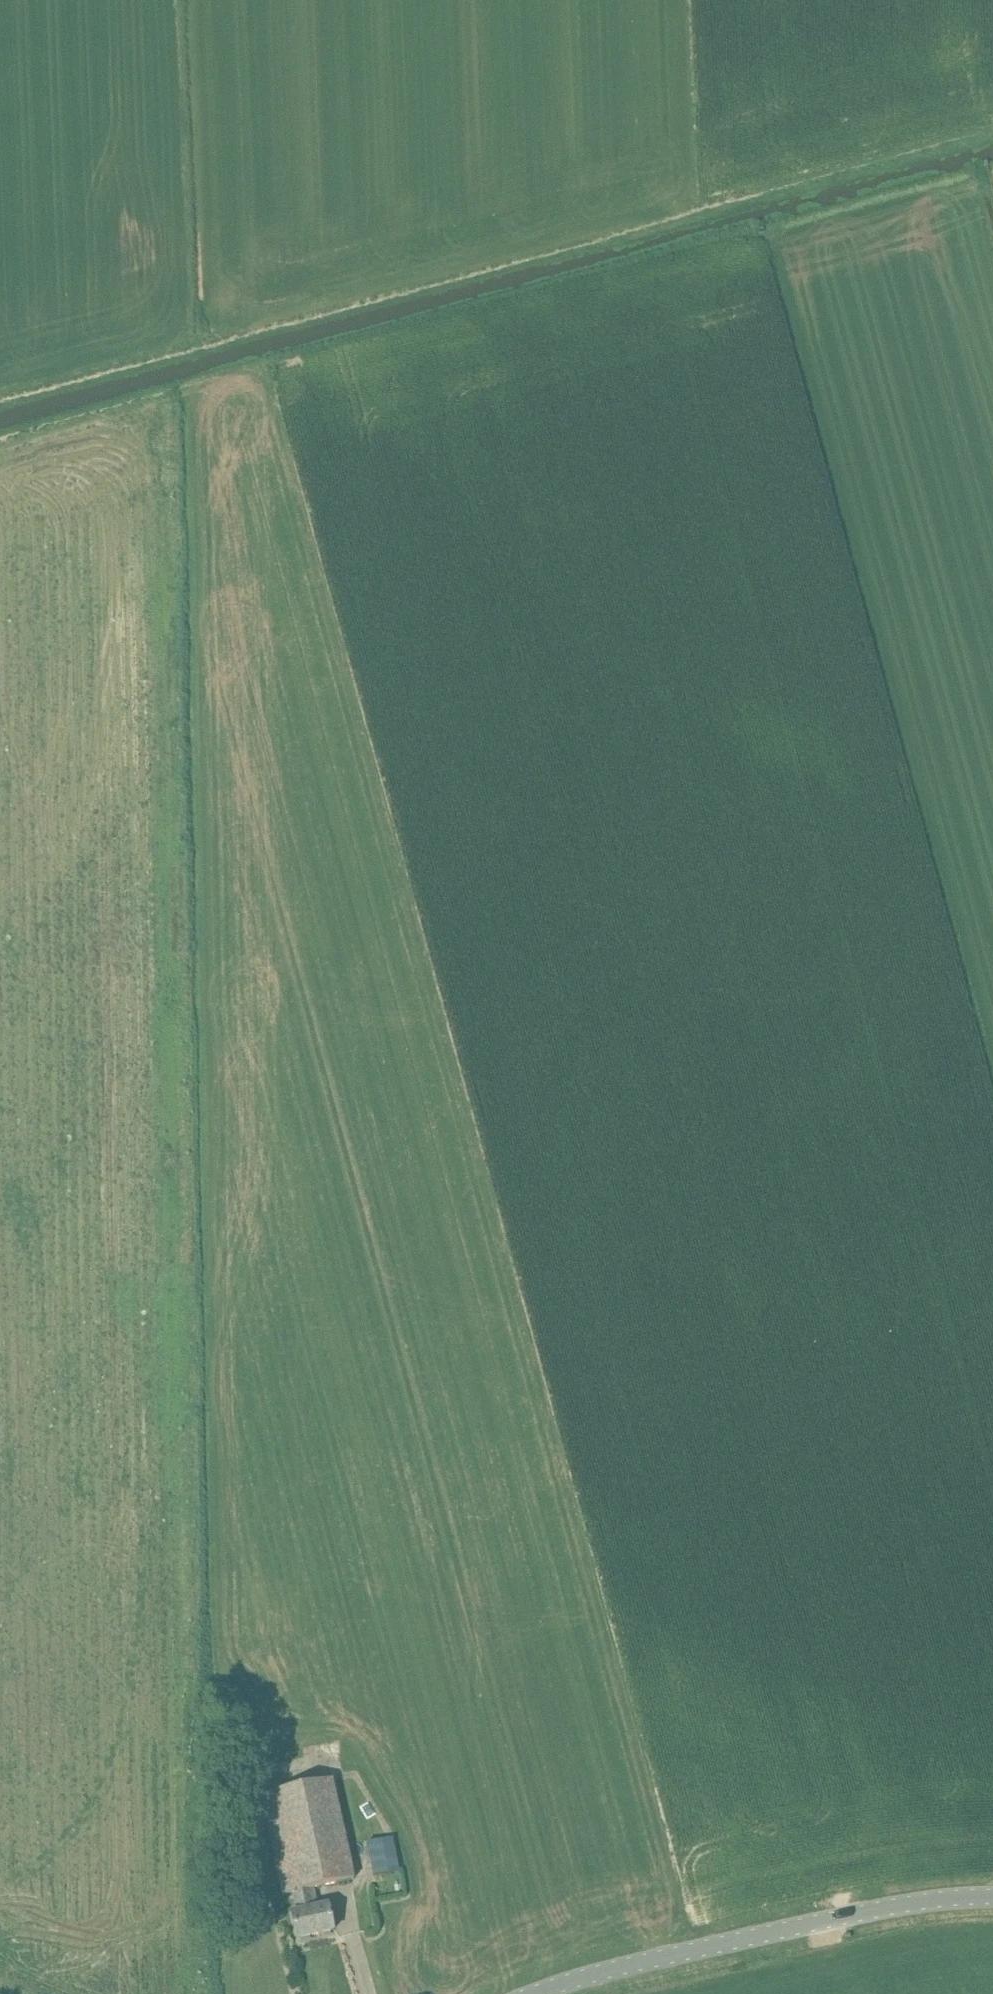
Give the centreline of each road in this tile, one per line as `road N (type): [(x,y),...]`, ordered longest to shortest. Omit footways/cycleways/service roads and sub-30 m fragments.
road 1 (tertiary): [(528,1993),(871,1910),(992,1896)]

